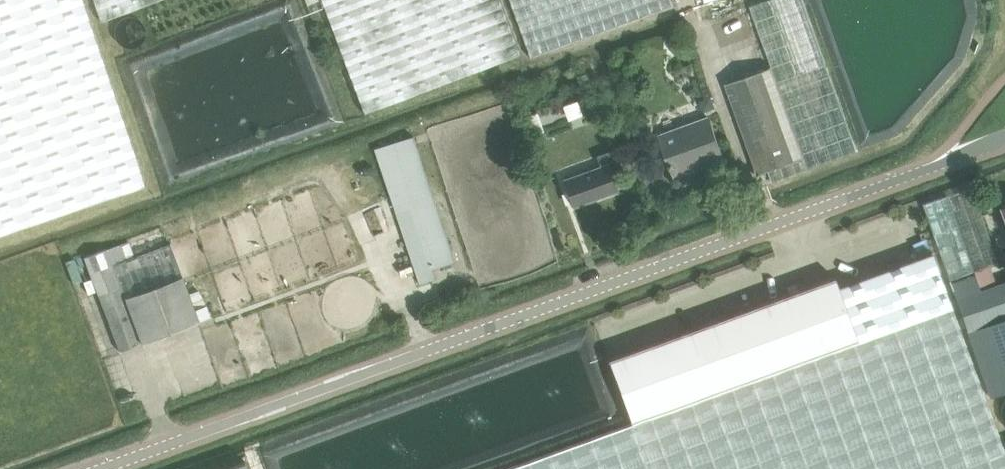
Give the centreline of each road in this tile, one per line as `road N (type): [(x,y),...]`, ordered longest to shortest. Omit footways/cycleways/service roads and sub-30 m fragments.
road 1 (unclassified): [(114,468),(1004,142)]

